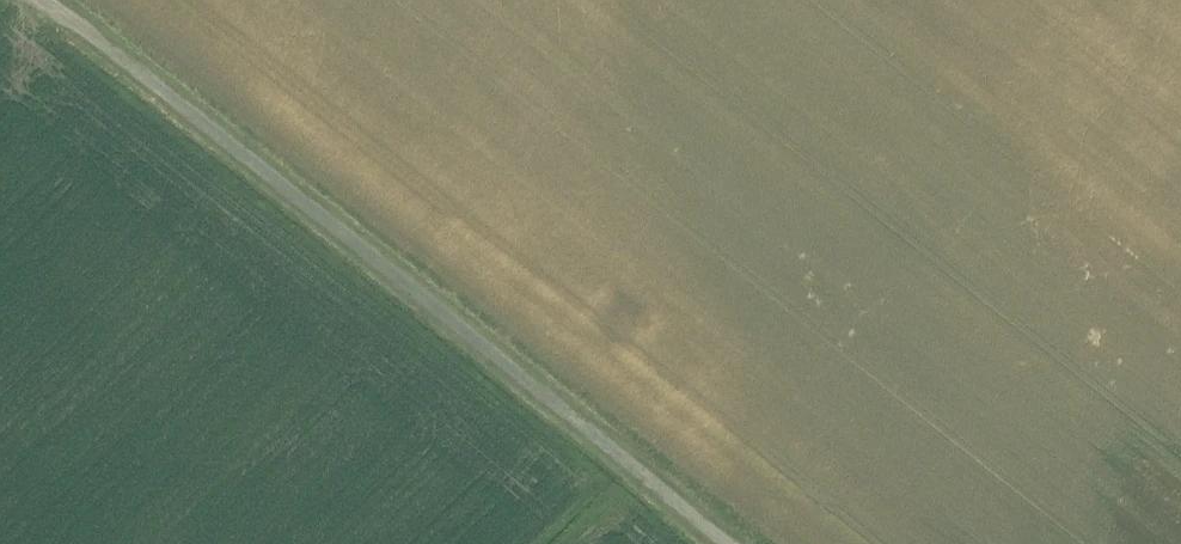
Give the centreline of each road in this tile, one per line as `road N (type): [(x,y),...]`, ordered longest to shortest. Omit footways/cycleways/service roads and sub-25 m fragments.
road 1 (track): [(40,0),(720,543)]

